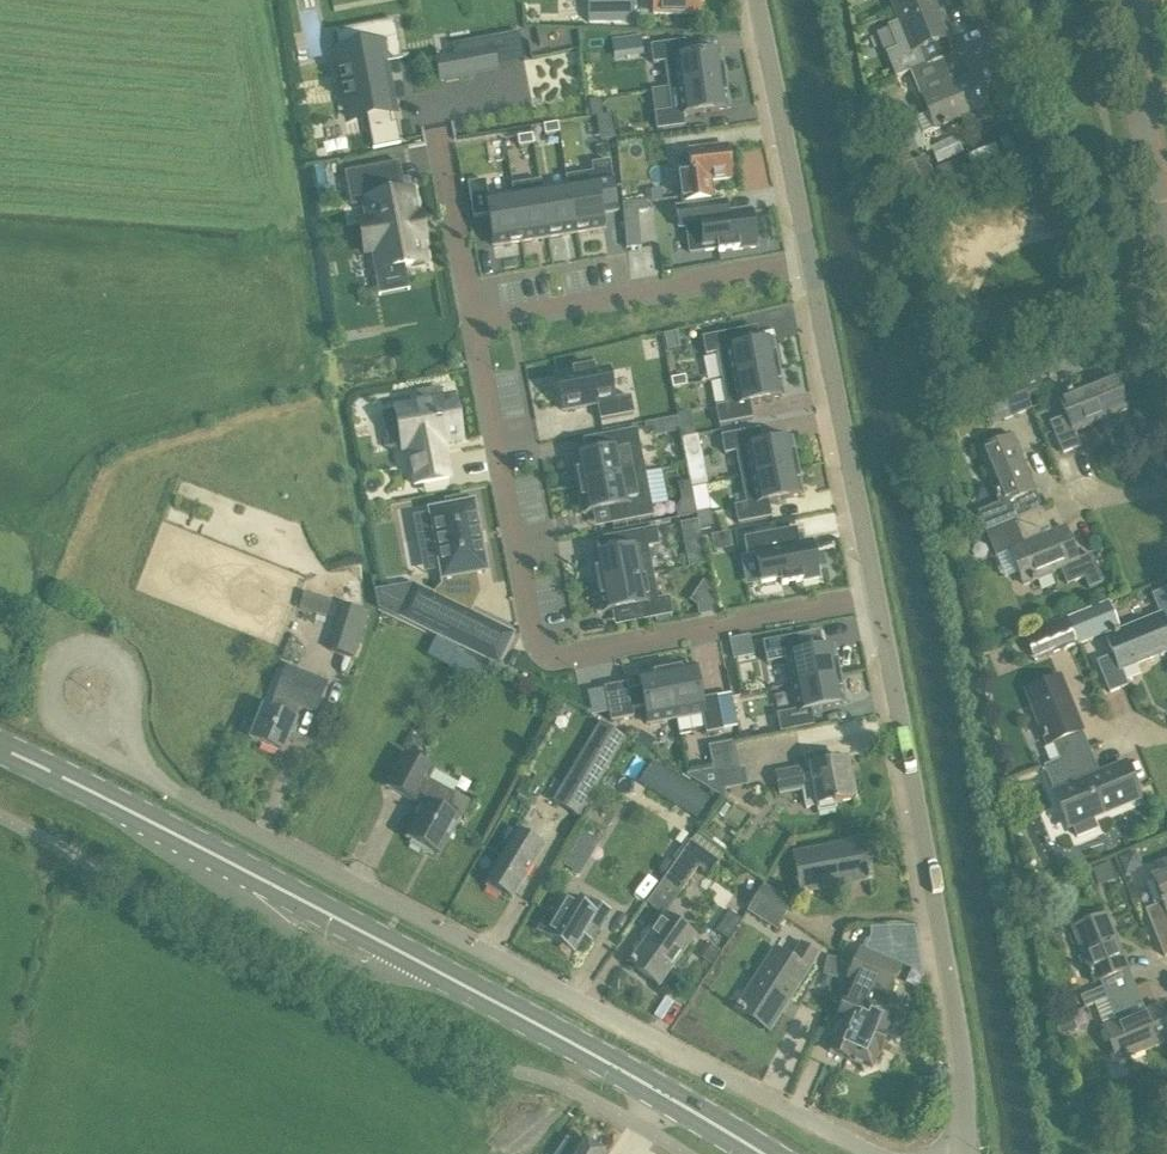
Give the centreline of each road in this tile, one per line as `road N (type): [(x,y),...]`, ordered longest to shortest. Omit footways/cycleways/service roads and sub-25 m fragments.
road 1 (residential): [(884,1153),(147,777),(108,725)]
road 2 (primary): [(766,1153),(655,1079),(0,748)]
road 3 (residential): [(876,597),(577,653),(547,650),(528,625),(475,321)]
road 4 (residential): [(968,1153),(958,1019),(876,597)]
road 5 (residential): [(876,597),(810,262)]
road 6 (residential): [(475,321),(810,262)]
road 7 (residential): [(810,262),(755,0)]
road 8 (residential): [(475,321),(432,93)]
road 9 (residential): [(1166,211),(1127,1)]
road 10 (residential): [(119,658),(84,644),(51,662),(44,680),(55,716),(71,727),(108,725)]
road 11 (residential): [(975,32),(1127,1)]

